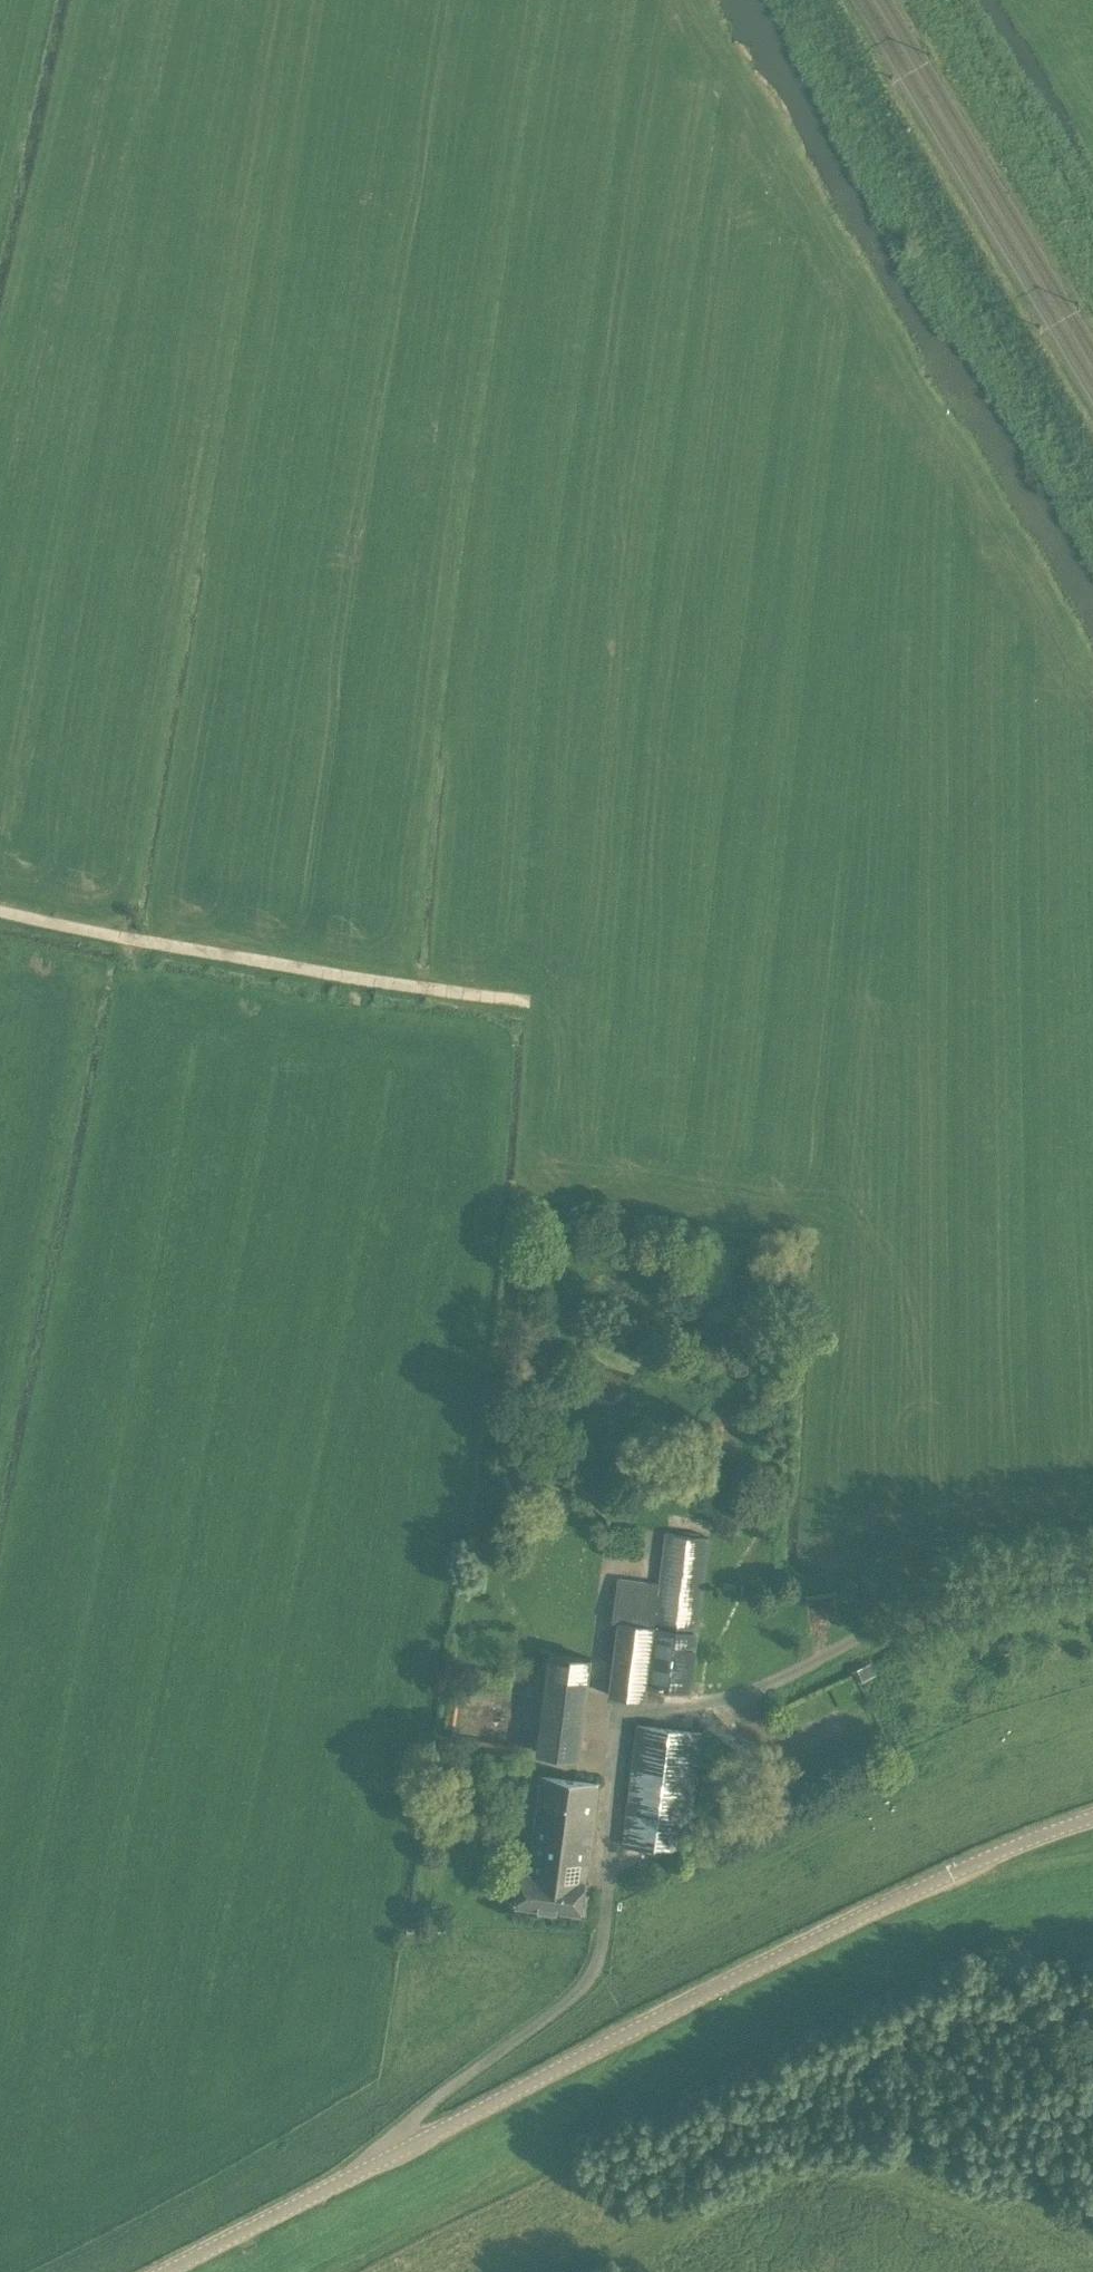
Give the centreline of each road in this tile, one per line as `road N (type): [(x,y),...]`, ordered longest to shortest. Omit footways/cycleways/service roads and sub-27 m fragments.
road 1 (unclassified): [(949,1879),(180,2271)]
road 2 (track): [(0,912),(516,999)]
road 3 (track): [(493,2188),(621,2068),(653,2026)]
road 4 (unclassified): [(949,1879),(1092,1821)]

